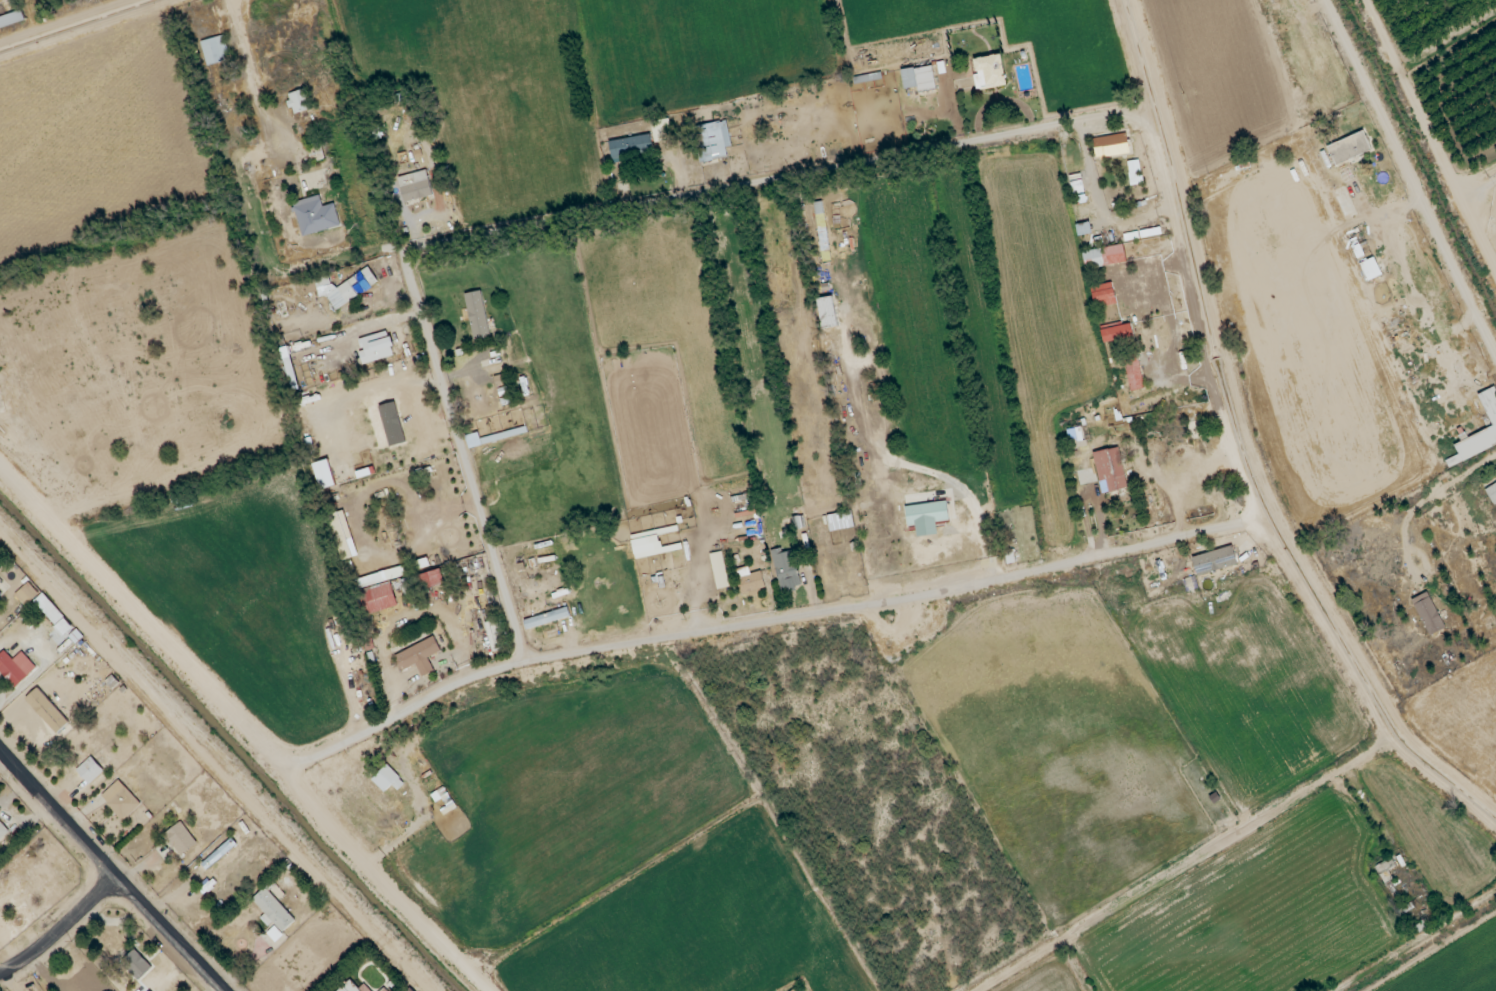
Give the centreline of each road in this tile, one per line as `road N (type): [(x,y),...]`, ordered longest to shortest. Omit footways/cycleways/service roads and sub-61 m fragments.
road 1 (residential): [(525,661),(408,254),(394,240),(402,234),(1154,95),(1233,414),(1273,519)]
road 2 (residential): [(291,773),(463,681),(525,661),(942,593),(1273,519)]
road 3 (residential): [(291,773),(293,752),(0,426)]
road 4 (residential): [(1495,353),(1325,0)]
road 5 (residential): [(1273,519),(1410,749),(1495,820)]
road 6 (residential): [(0,751),(225,990)]
road 7 (residential): [(280,761),(500,990)]
road 8 (residential): [(1361,0),(1495,278)]
road 9 (residential): [(113,878),(36,952),(0,974)]

